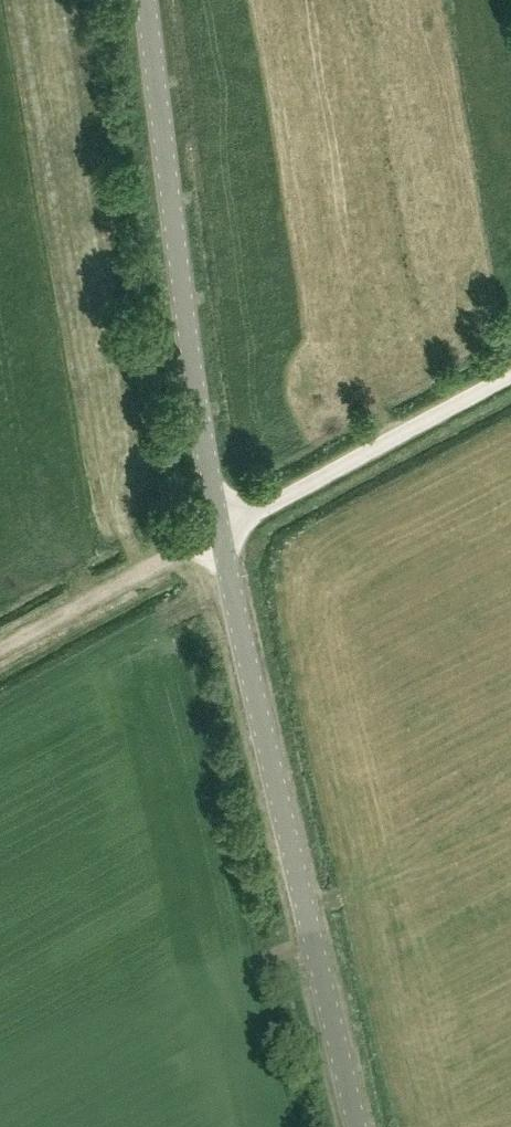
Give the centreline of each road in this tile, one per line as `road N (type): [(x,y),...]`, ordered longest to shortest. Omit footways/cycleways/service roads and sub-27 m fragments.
road 1 (unclassified): [(357,1126),(221,532)]
road 2 (unclassified): [(221,532),(146,0)]
road 3 (unclassified): [(221,532),(510,375)]
road 4 (track): [(221,532),(0,647)]

